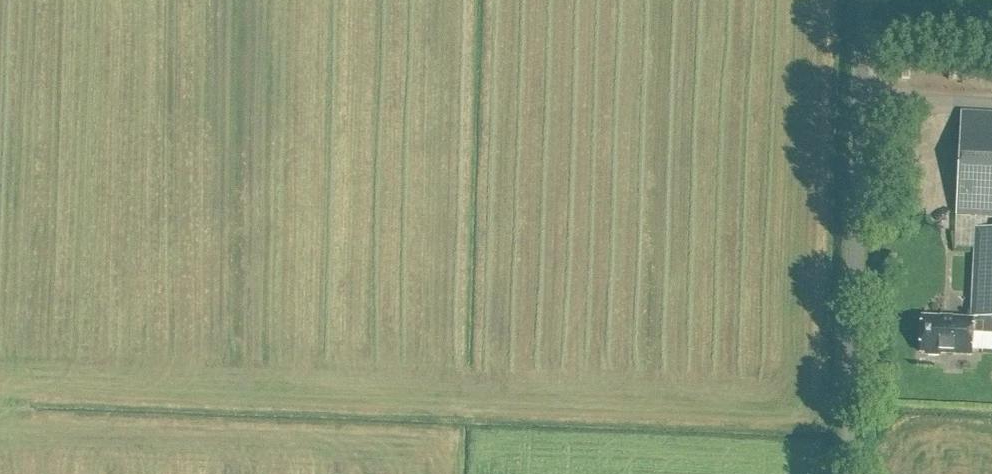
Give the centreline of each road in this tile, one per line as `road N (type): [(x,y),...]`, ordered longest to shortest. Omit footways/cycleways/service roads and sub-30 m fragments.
road 1 (unclassified): [(856,473),(870,0)]

